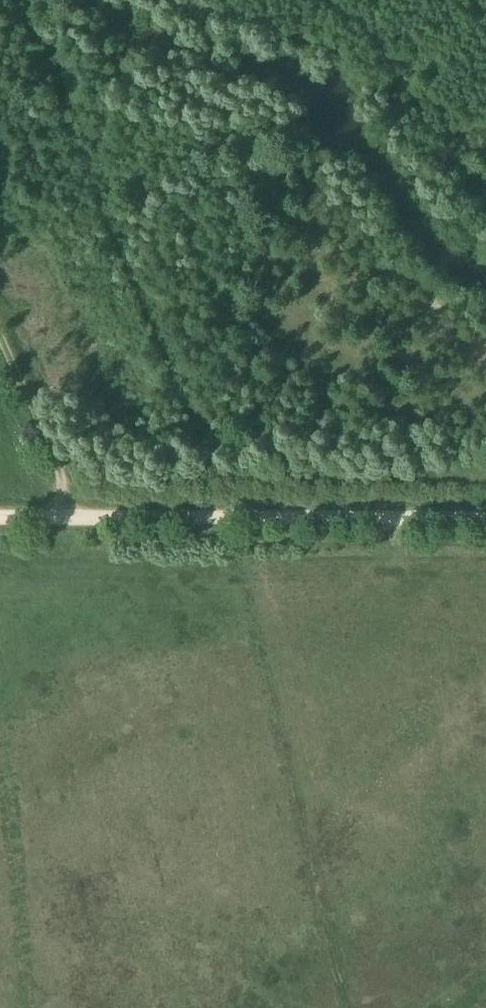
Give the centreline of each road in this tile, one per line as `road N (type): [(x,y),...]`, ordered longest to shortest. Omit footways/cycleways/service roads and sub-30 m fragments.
road 1 (track): [(0,521),(485,523)]

